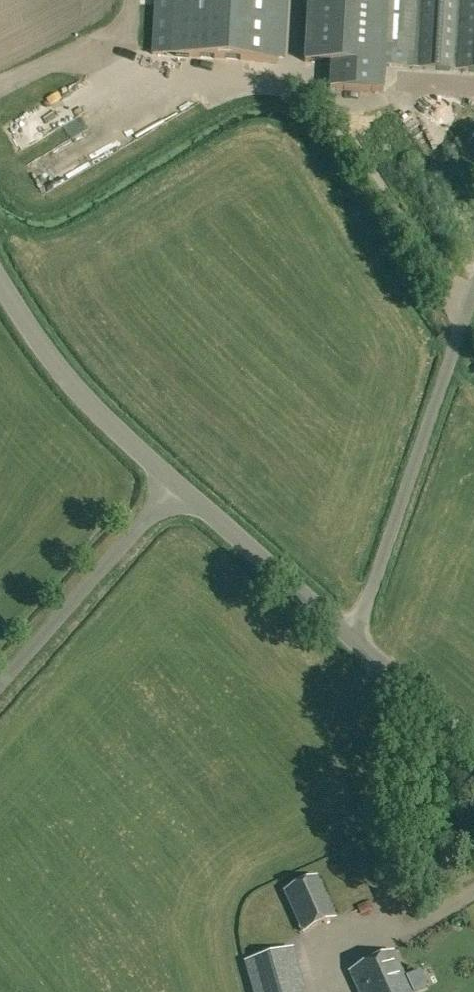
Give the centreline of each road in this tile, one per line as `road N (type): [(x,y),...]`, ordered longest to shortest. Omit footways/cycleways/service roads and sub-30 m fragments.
road 1 (unclassified): [(473,293),(354,640)]
road 2 (unclassified): [(176,484),(61,375),(0,286)]
road 3 (unclassified): [(0,683),(176,484)]
road 4 (unclassified): [(354,640),(176,484)]
road 5 (unclassified): [(473,746),(354,640)]

